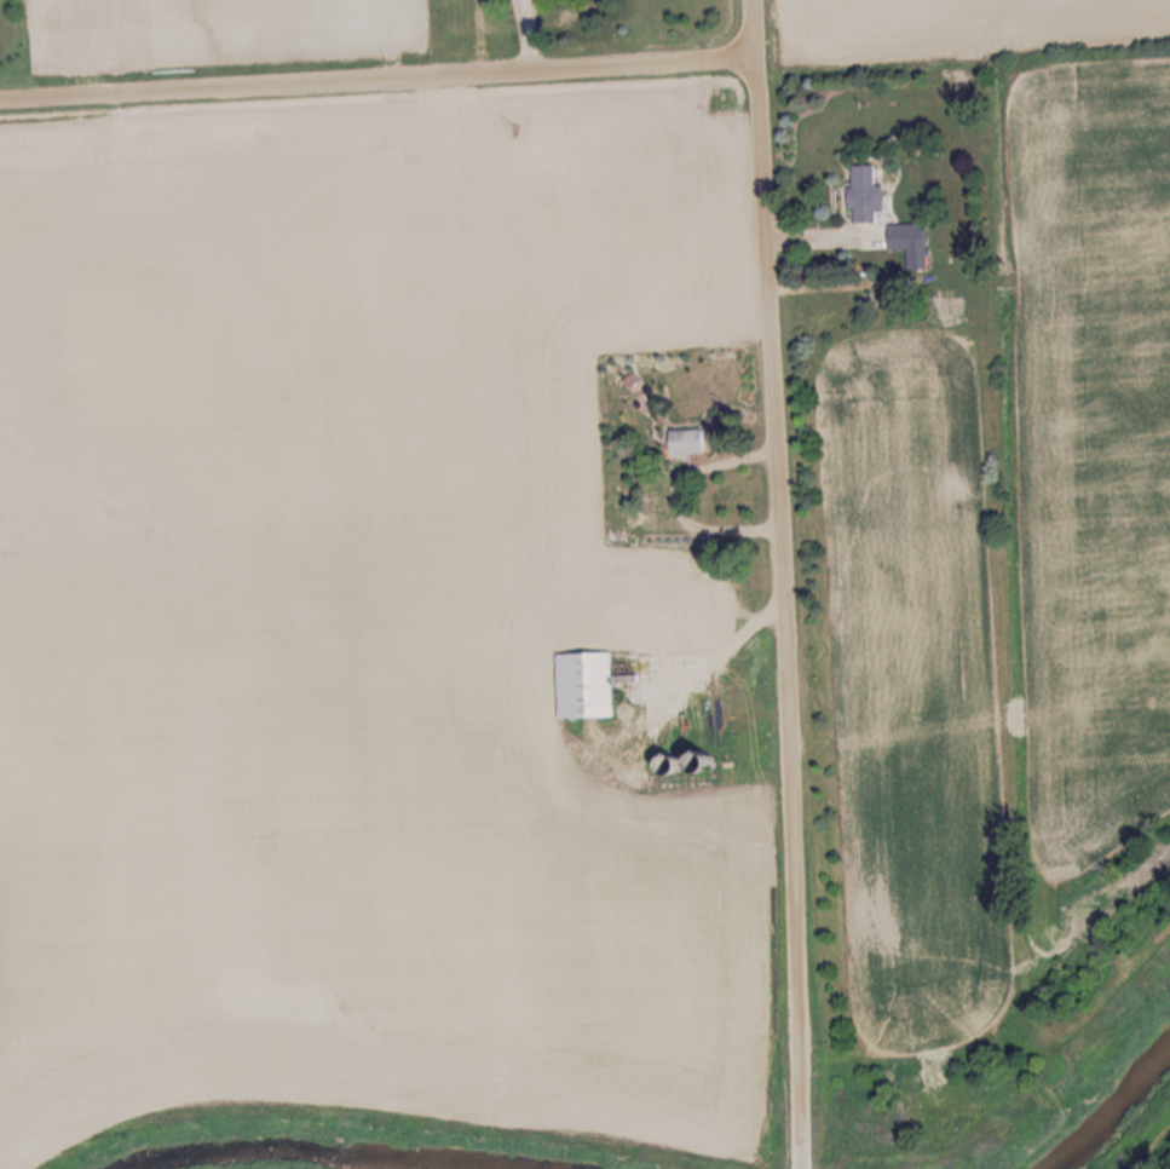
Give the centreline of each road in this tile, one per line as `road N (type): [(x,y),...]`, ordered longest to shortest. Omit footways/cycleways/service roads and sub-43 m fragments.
road 1 (residential): [(805,1168),(753,0)]
road 2 (residential): [(0,97),(756,57)]

